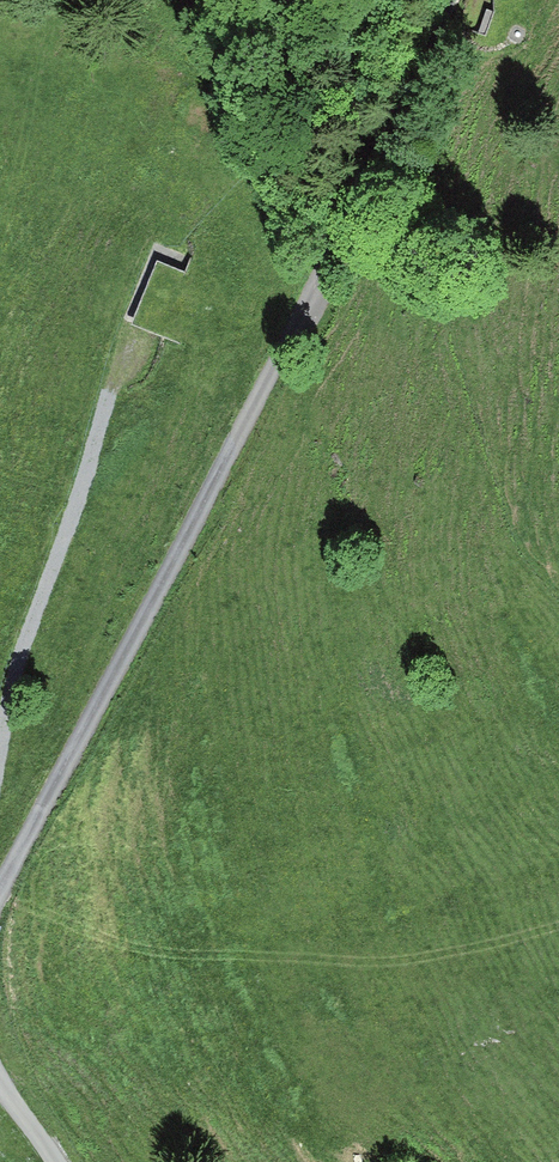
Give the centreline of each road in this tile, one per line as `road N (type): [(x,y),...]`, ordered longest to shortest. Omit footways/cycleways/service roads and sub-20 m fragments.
road 1 (residential): [(0,891),(172,570),(273,360),(470,0)]
road 2 (track): [(135,333),(14,678),(0,775)]

